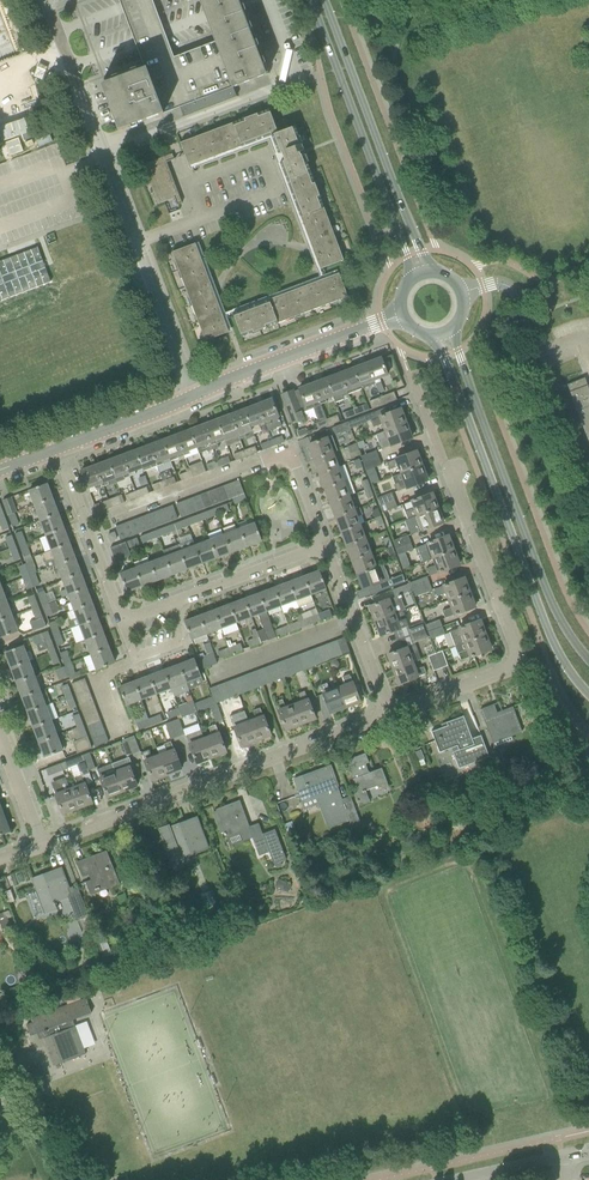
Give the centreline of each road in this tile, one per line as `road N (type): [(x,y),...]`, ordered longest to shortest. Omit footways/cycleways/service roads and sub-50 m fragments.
road 1 (tertiary): [(435,337),(540,609),(588,695)]
road 2 (unclassified): [(42,845),(390,716)]
road 3 (tertiary): [(588,662),(541,580),(454,328)]
road 4 (residential): [(517,659),(408,372)]
road 5 (tertiary): [(312,0),(415,277)]
road 6 (tertiary): [(427,273),(324,0)]
road 7 (residential): [(135,242),(44,0)]
road 8 (residential): [(193,395),(401,315)]
road 9 (residential): [(200,218),(276,189),(263,156),(187,185)]
road 10 (residential): [(121,620),(58,447)]
road 11 (residential): [(390,716),(324,547)]
road 12 (residential): [(324,547),(168,603)]
road 13 (residential): [(193,395),(135,242)]
road 14 (residential): [(58,447),(193,395)]
road 15 (unclassified): [(390,716),(508,674),(517,659)]
road 16 (residential): [(168,603),(182,641),(135,658),(121,620)]

